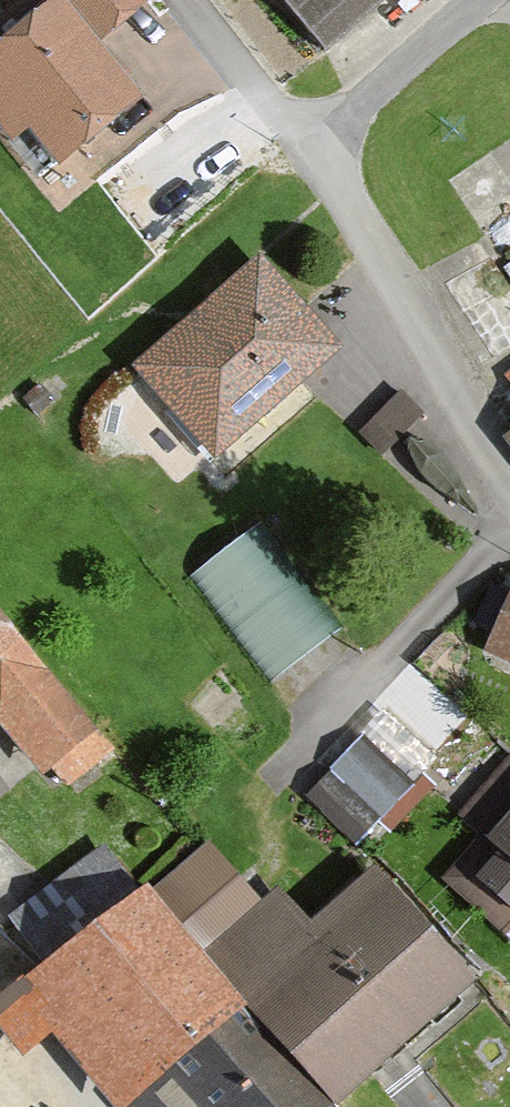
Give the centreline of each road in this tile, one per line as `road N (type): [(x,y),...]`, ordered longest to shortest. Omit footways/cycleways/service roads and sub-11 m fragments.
road 1 (residential): [(509,486),(312,154),(471,0)]

